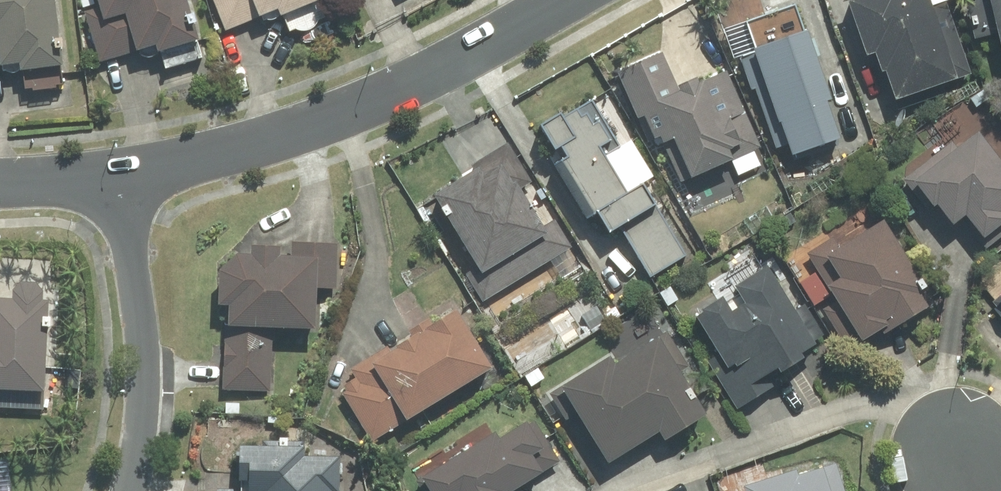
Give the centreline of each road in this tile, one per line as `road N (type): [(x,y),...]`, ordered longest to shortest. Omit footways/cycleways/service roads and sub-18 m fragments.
road 1 (residential): [(111,176),(208,158),(333,117),(459,63),(573,0)]
road 2 (residential): [(133,490),(146,436),(141,330),(111,176)]

